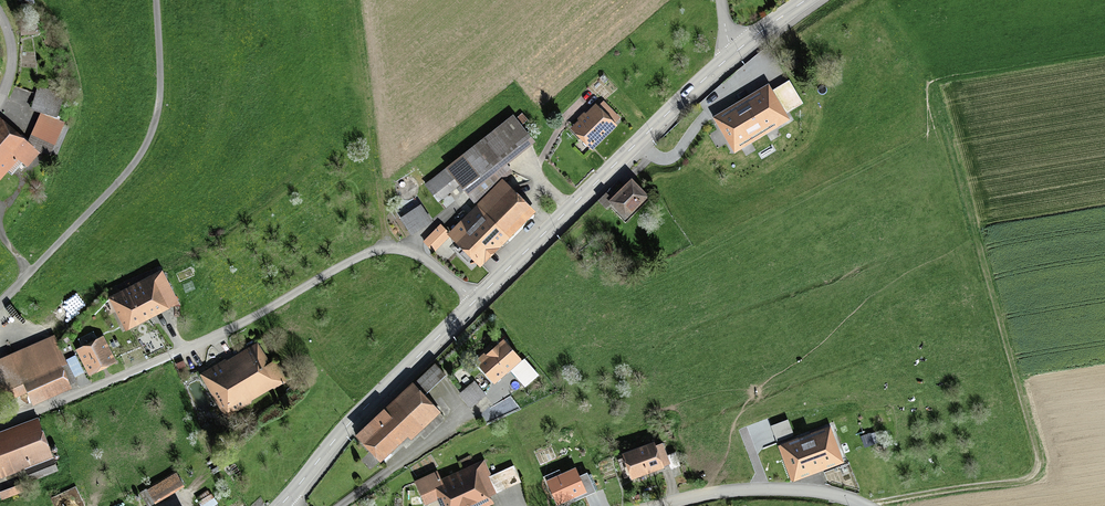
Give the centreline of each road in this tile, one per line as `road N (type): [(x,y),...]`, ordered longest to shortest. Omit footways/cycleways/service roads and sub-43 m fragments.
road 1 (track): [(864,505),(1025,479),(1037,466),(934,88)]
road 2 (residential): [(0,423),(246,320),(374,250),(414,253),(476,300)]
road 3 (secondary): [(476,300),(710,74),(806,0)]
road 4 (secondary): [(280,505),(347,426),(476,300)]
road 5 (residential): [(659,505),(767,490),(826,493),(866,505)]

